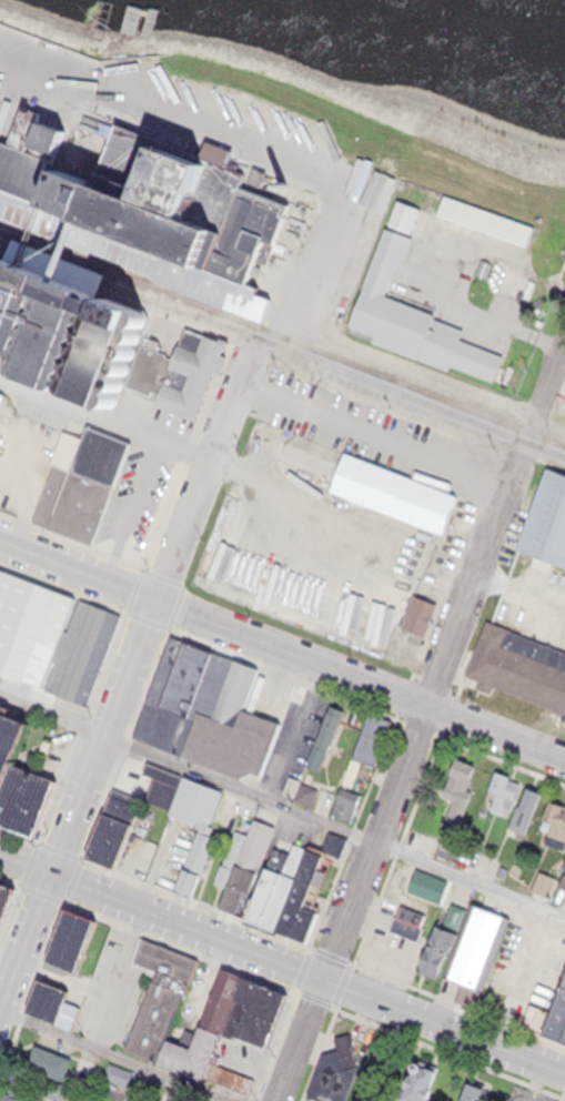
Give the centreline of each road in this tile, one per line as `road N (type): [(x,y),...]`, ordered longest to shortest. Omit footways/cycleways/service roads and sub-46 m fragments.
road 1 (tertiary): [(426,709),(0,536)]
road 2 (tertiary): [(0,1007),(160,598)]
road 3 (residential): [(426,709),(564,349)]
road 4 (residential): [(0,855),(322,979)]
road 5 (residential): [(160,598),(259,337),(286,302)]
road 6 (residential): [(322,979),(426,709)]
road 7 (residential): [(322,979),(564,1073)]
road 8 (tertiary): [(564,762),(426,709)]
road 9 (residential): [(276,1100),(322,979)]

